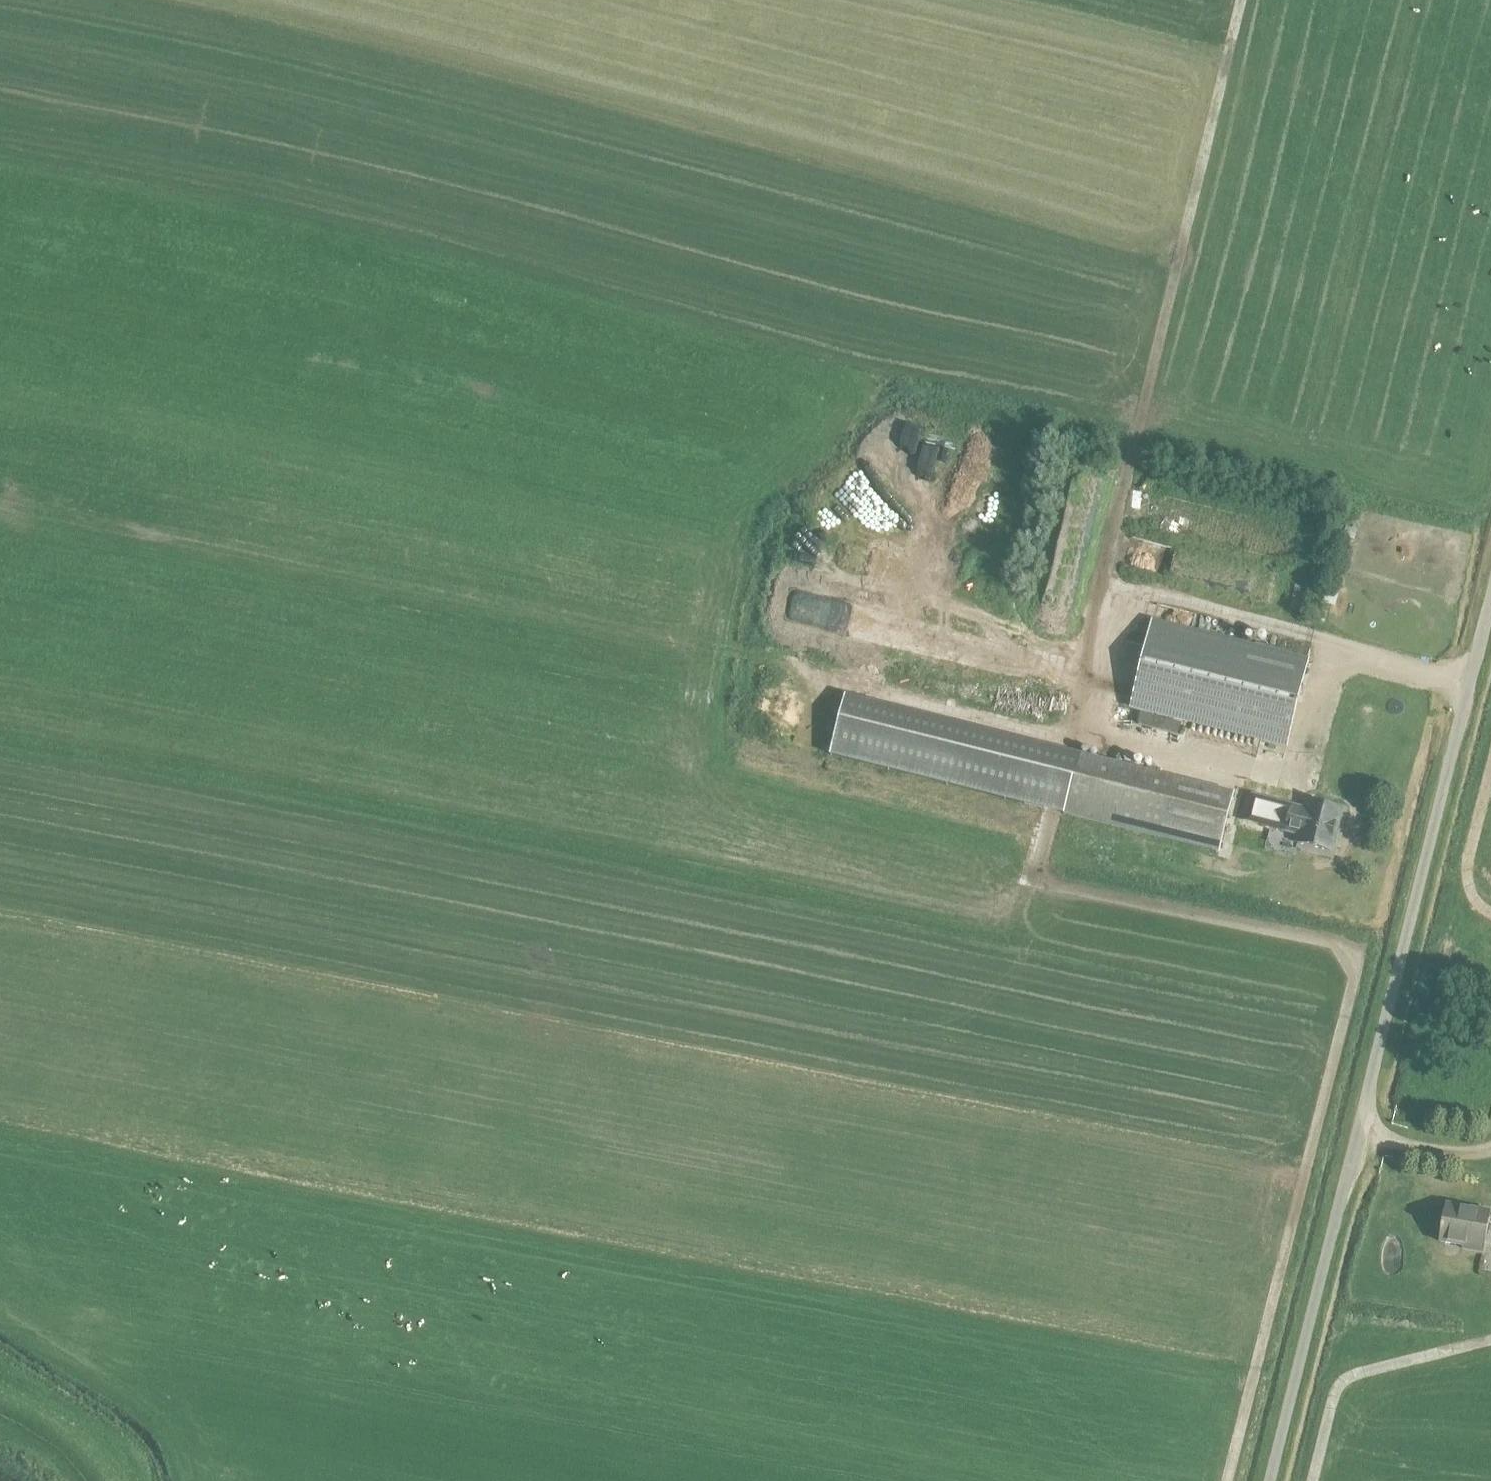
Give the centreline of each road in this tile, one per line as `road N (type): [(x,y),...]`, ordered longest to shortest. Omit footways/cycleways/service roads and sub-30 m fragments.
road 1 (unclassified): [(1270,1480),(1490,599)]
road 2 (track): [(1241,0),(1073,718)]

